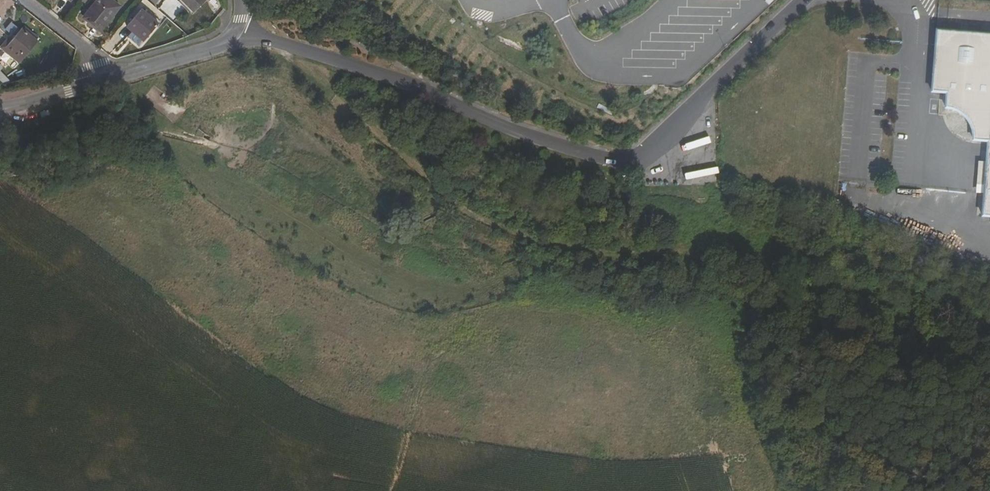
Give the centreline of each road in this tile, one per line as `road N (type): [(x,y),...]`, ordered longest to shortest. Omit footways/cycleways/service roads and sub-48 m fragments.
road 1 (residential): [(804,0),(633,156),(614,158),(495,121),(411,81),(238,30)]
road 2 (residential): [(238,30),(223,46),(119,76)]
road 3 (residential): [(119,76),(0,112)]
road 4 (residential): [(25,0),(119,76)]

